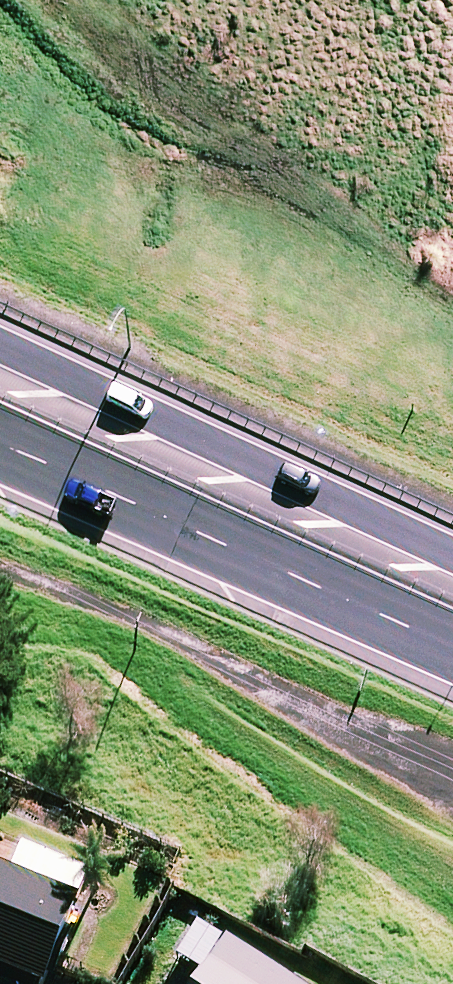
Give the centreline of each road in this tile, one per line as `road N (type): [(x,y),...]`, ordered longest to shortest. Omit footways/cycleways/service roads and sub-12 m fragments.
road 1 (track): [(452,784),(133,616),(0,566)]
road 2 (trunk): [(452,643),(0,432)]
road 3 (trunk): [(0,348),(452,552)]

